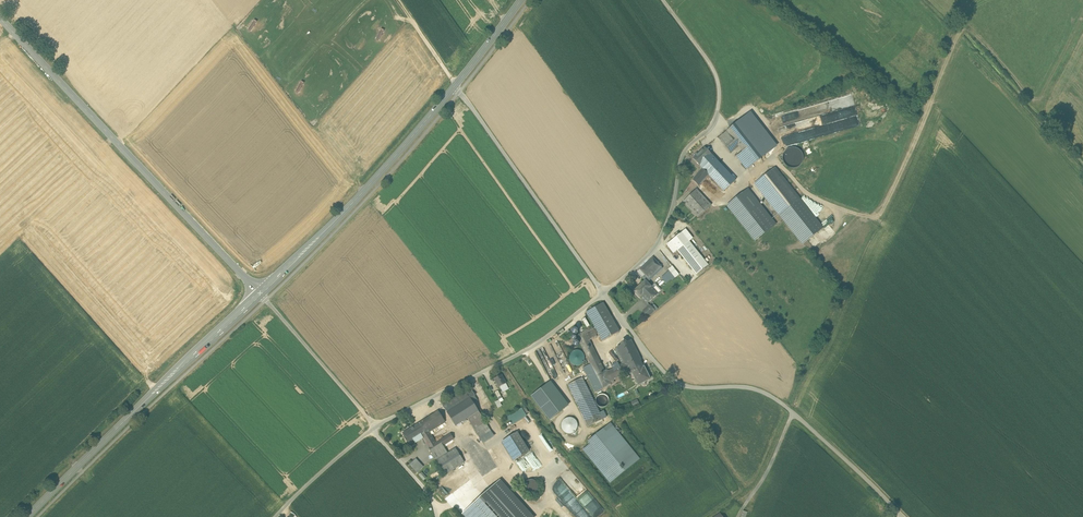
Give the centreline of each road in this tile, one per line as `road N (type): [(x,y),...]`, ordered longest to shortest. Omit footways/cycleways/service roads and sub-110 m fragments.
road 1 (unclassified): [(260,293),(0,18)]
road 2 (unclassified): [(663,0),(712,66),(719,105),(681,157),(657,242),(604,293)]
road 3 (secondary): [(28,516),(260,293)]
road 4 (secondary): [(260,293),(454,87)]
road 5 (unclassified): [(604,293),(532,347),(374,428)]
road 6 (unclassified): [(604,293),(454,87)]
road 7 (unclassified): [(793,413),(753,386),(676,382),(604,293)]
road 8 (unclassified): [(374,428),(260,293)]
road 9 (track): [(707,128),(744,175),(774,162),(833,207)]
road 10 (unclassified): [(906,516),(793,413)]
road 11 (unclassified): [(374,428),(275,516)]

